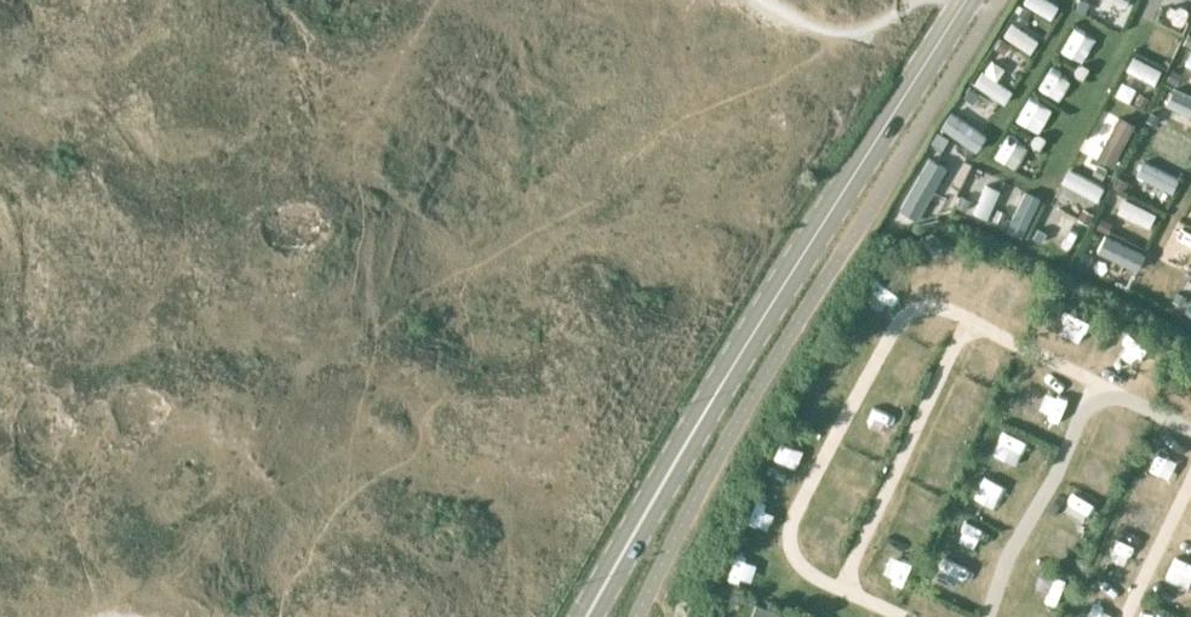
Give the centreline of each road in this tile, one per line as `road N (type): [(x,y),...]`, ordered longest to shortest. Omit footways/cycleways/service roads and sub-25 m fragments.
road 1 (secondary): [(584,616),(759,322),(968,0)]

